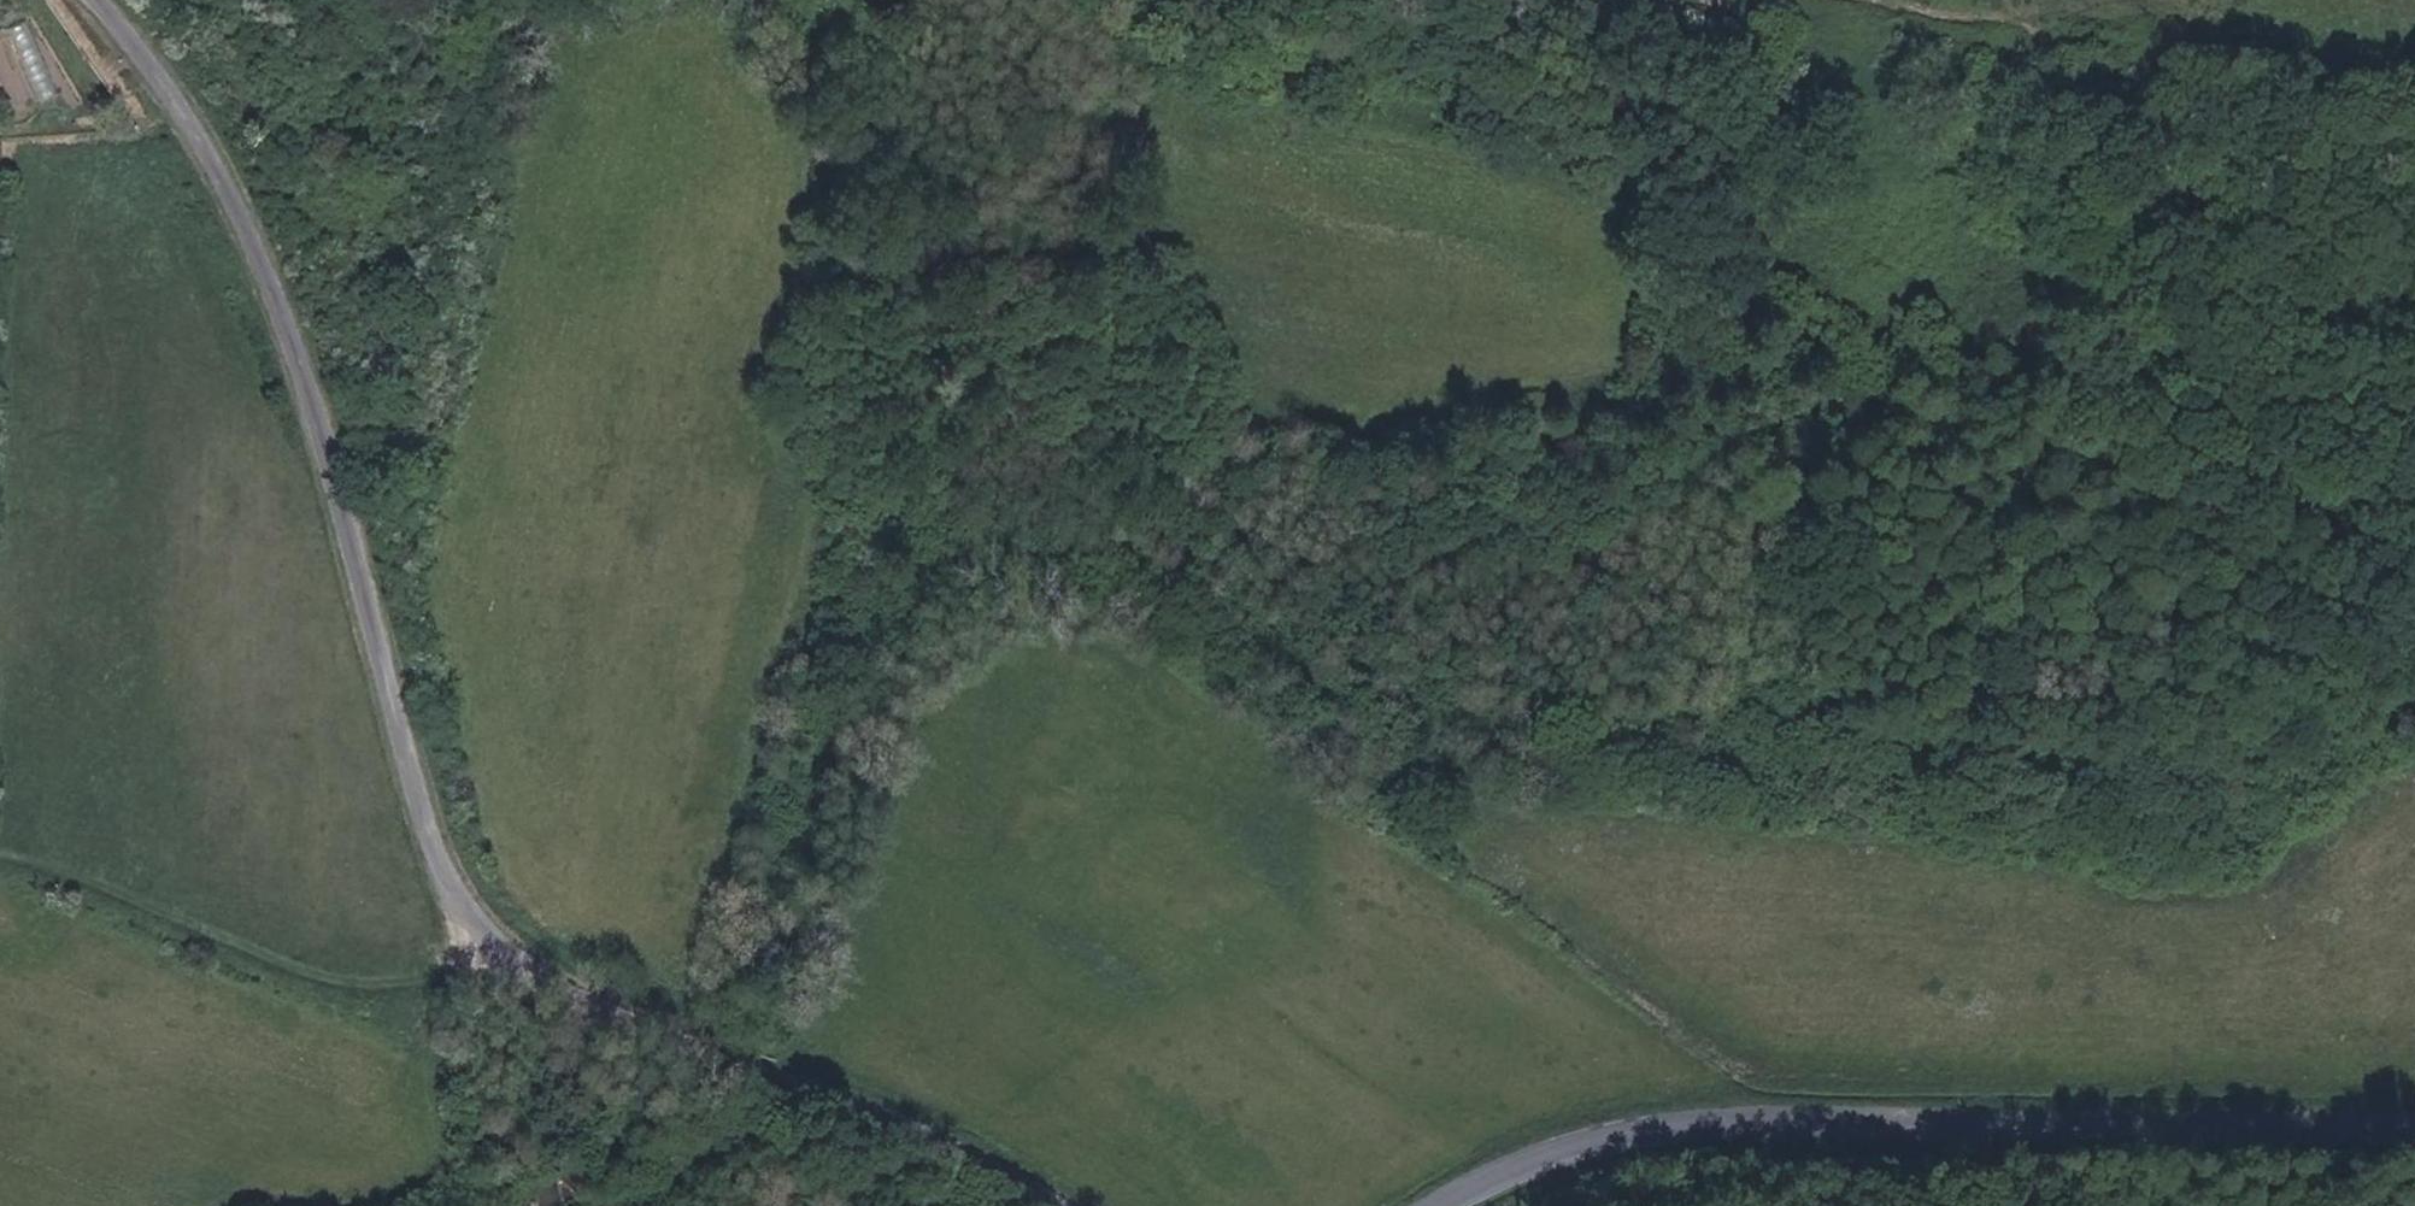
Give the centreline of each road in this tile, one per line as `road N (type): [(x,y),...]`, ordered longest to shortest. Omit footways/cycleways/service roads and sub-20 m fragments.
road 1 (unclassified): [(1058,1205),(821,1090),(638,1022),(532,973),(464,906),(447,877),(300,356),(219,168),(104,0)]
road 2 (tertiary): [(1449,1205),(1532,1160),(1592,1142),(1713,1128),(1858,1121),(2414,1132)]

